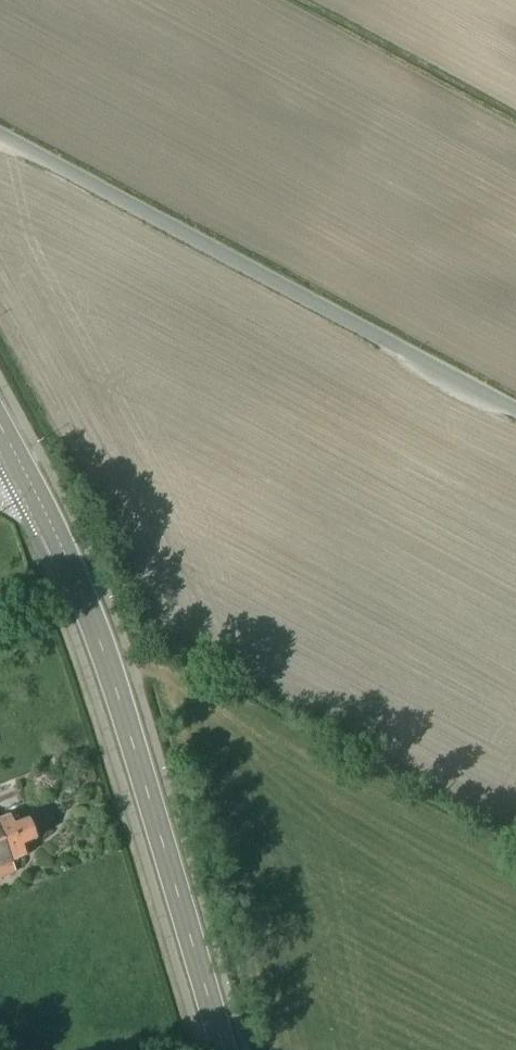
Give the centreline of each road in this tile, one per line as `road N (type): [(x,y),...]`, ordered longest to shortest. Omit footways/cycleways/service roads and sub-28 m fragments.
road 1 (unclassified): [(515,413),(0,139)]
road 2 (secondary): [(226,1049),(118,701),(39,505)]

